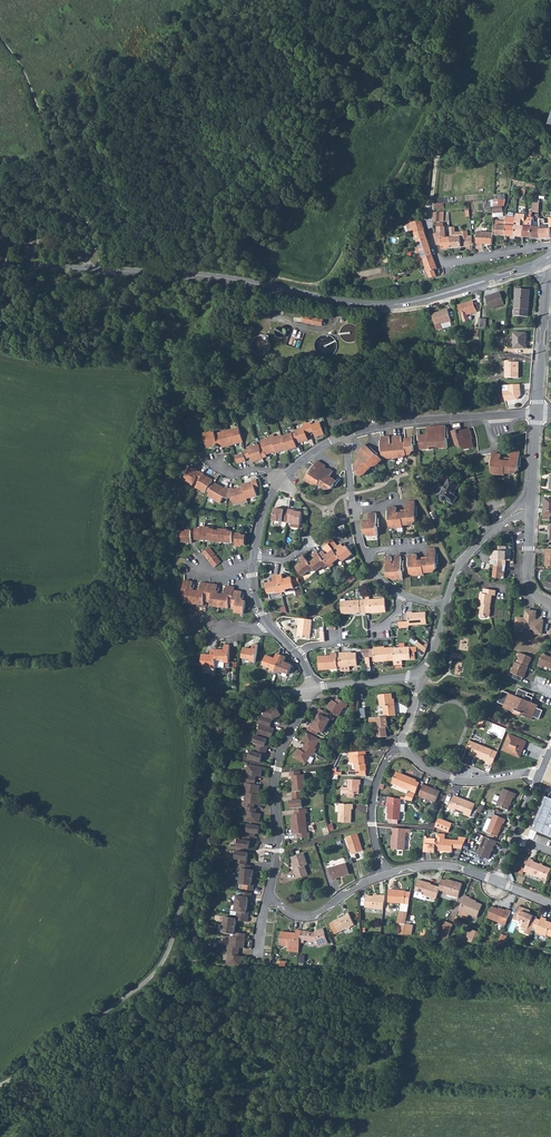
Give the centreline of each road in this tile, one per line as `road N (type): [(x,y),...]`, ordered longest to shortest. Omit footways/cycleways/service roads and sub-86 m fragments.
road 1 (secondary): [(547,258),(391,305),(200,277),(0,266)]
road 2 (unclassified): [(0,1086),(152,976),(167,954),(200,846),(205,781),(223,722),(256,698),(308,690)]
road 3 (residential): [(308,690),(276,771),(279,847),(270,895)]
road 4 (residential): [(550,248),(440,260),(430,224),(435,167)]
road 5 (tertiary): [(536,414),(547,258)]
road 6 (residential): [(496,414),(347,435)]
road 7 (residential): [(403,748),(452,779),(541,772)]
road 8 (residential): [(386,872),(373,833),(374,792),(390,755),(403,748)]
road 9 (residential): [(270,895),(293,914),(315,916),(386,872)]

